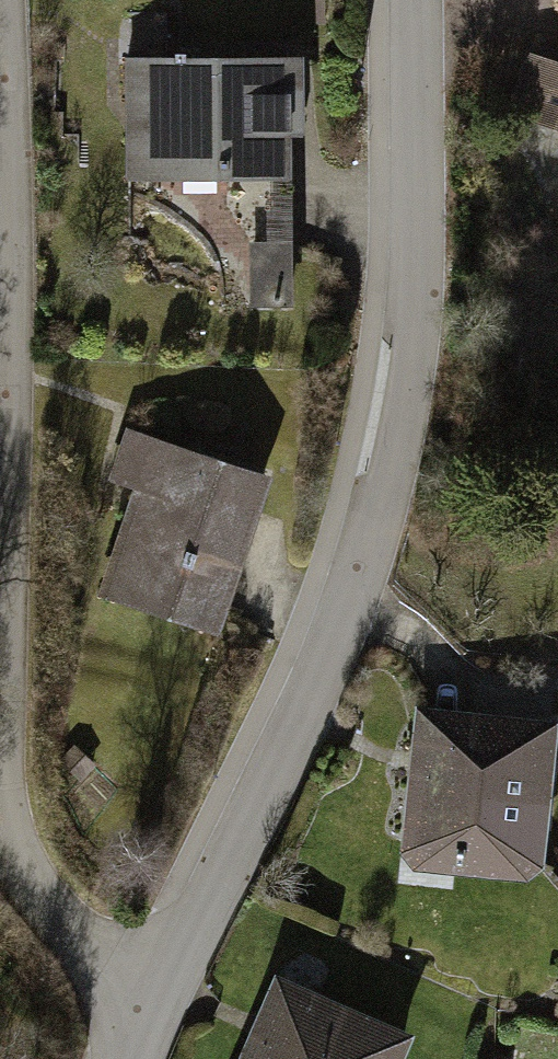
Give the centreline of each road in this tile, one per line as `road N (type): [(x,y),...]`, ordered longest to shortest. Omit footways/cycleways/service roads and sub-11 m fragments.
road 1 (residential): [(159,1001),(63,916),(16,847),(1,791),(1,0)]
road 2 (residential): [(159,1001),(314,695),(407,424),(412,0)]

